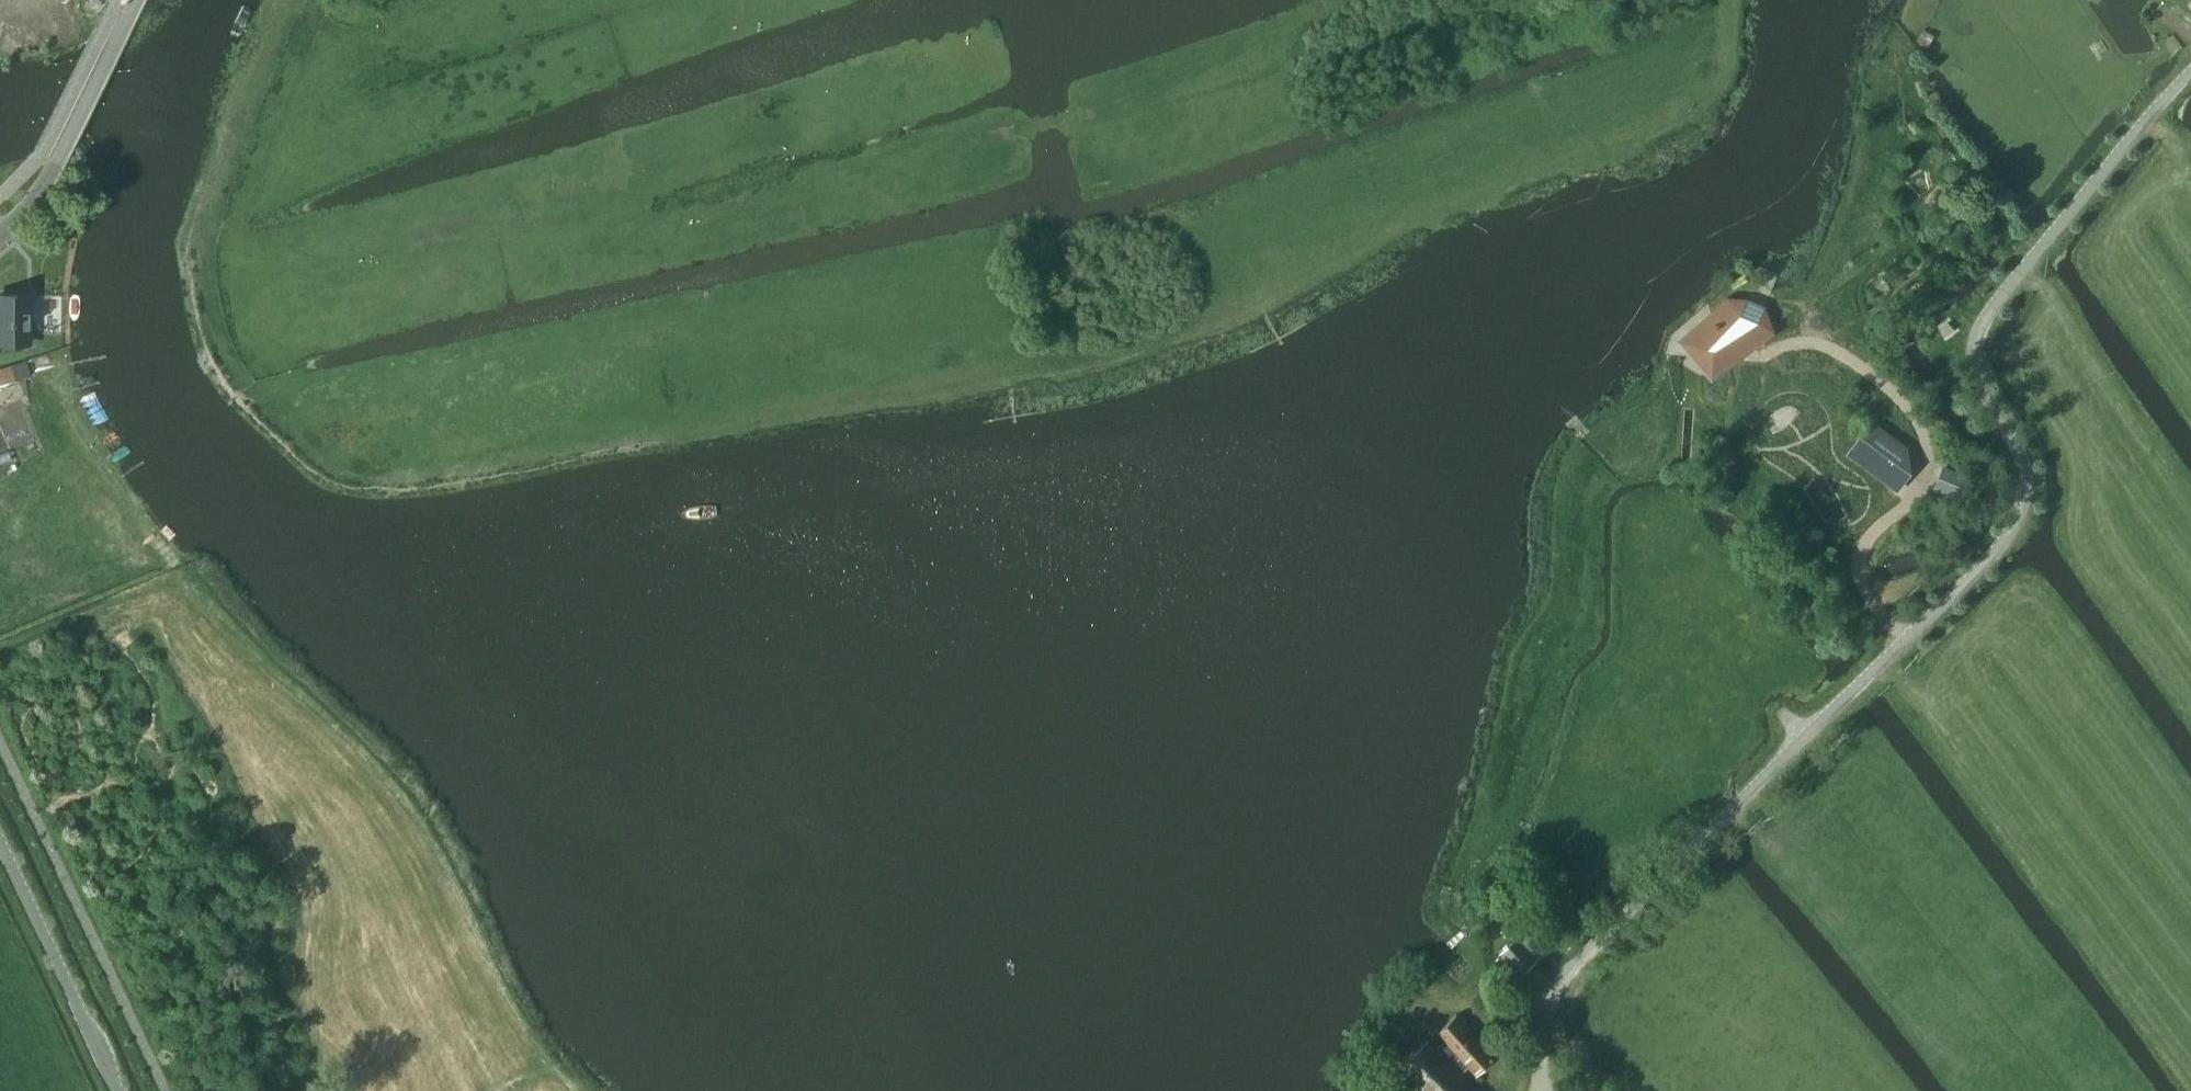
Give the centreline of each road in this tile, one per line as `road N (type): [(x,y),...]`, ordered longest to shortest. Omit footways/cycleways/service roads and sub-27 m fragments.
road 1 (unclassified): [(1556,982),(2009,534),(2025,492),(2019,459),(1975,369),(1974,340),(1988,312),(2190,73)]
road 2 (unclassified): [(118,1090),(0,842)]
road 3 (unclassified): [(0,234),(32,203),(135,0)]

